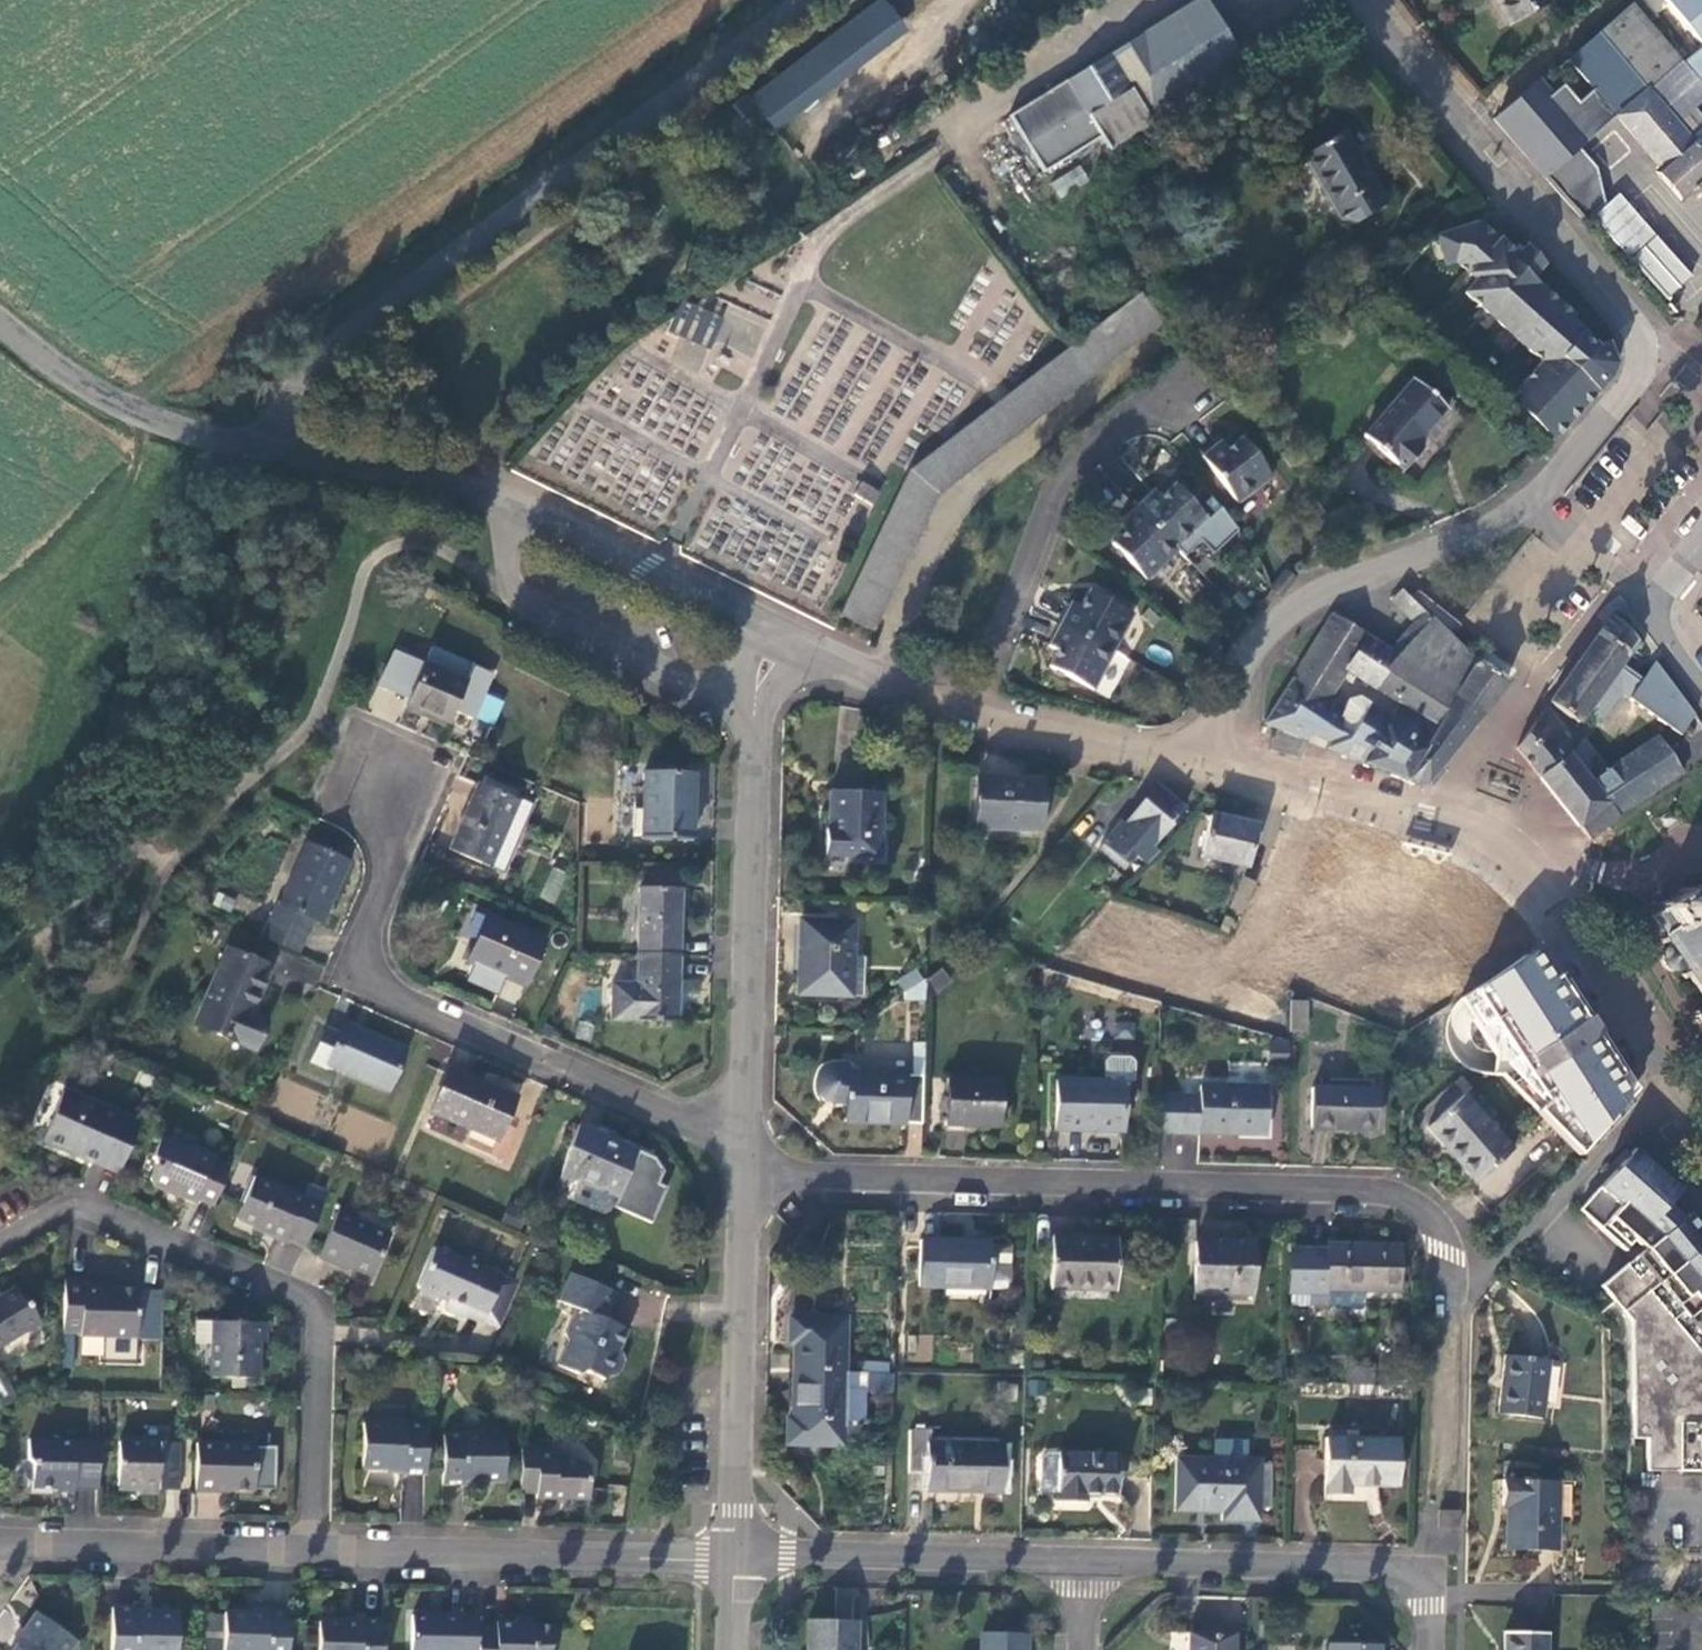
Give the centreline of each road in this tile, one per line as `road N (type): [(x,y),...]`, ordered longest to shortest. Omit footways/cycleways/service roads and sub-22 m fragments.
road 1 (residential): [(743,1177),(1391,1192),(1428,1213),(1443,1245),(1446,1307)]
road 2 (track): [(274,448),(319,361),(810,0)]
road 3 (residential): [(1225,763),(1246,676),(1260,642),(1285,616),(1334,585),(1533,499),(1644,372),(1657,352),(1647,334)]
road 4 (residential): [(1701,1133),(1536,880),(1495,849),(1425,818),(1225,763)]
road 5 (residential): [(386,780),(397,799),(387,871),(361,950),(381,990),(668,1110),(741,1132)]
road 6 (residential): [(311,1549),(310,1303),(72,1202),(0,1241)]
road 7 (unclassified): [(492,481),(397,472),(173,428),(92,393),(0,318)]
road 8 (residential): [(741,1132),(755,710),(776,629)]
road 9 (track): [(1161,346),(949,511),(878,675)]
road 10 (unclassified): [(1647,334),(1465,136),(1360,0)]
road 11 (residential): [(735,1559),(311,1549)]
road 12 (residential): [(1428,1649),(1430,1574),(1085,1564)]
road 13 (residential): [(1181,387),(1060,477),(983,708)]
road 14 (residential): [(735,1559),(743,1177)]
road 15 (residential): [(1085,1564),(735,1559)]
road 16 (residential): [(776,629),(492,481)]
road 17 (residential): [(311,1549),(0,1545)]
road 18 (residential): [(983,708),(1225,763)]
road 19 (residential): [(776,629),(878,675),(983,708)]
road 20 (residential): [(1701,540),(1662,589),(1659,612),(1701,685)]

